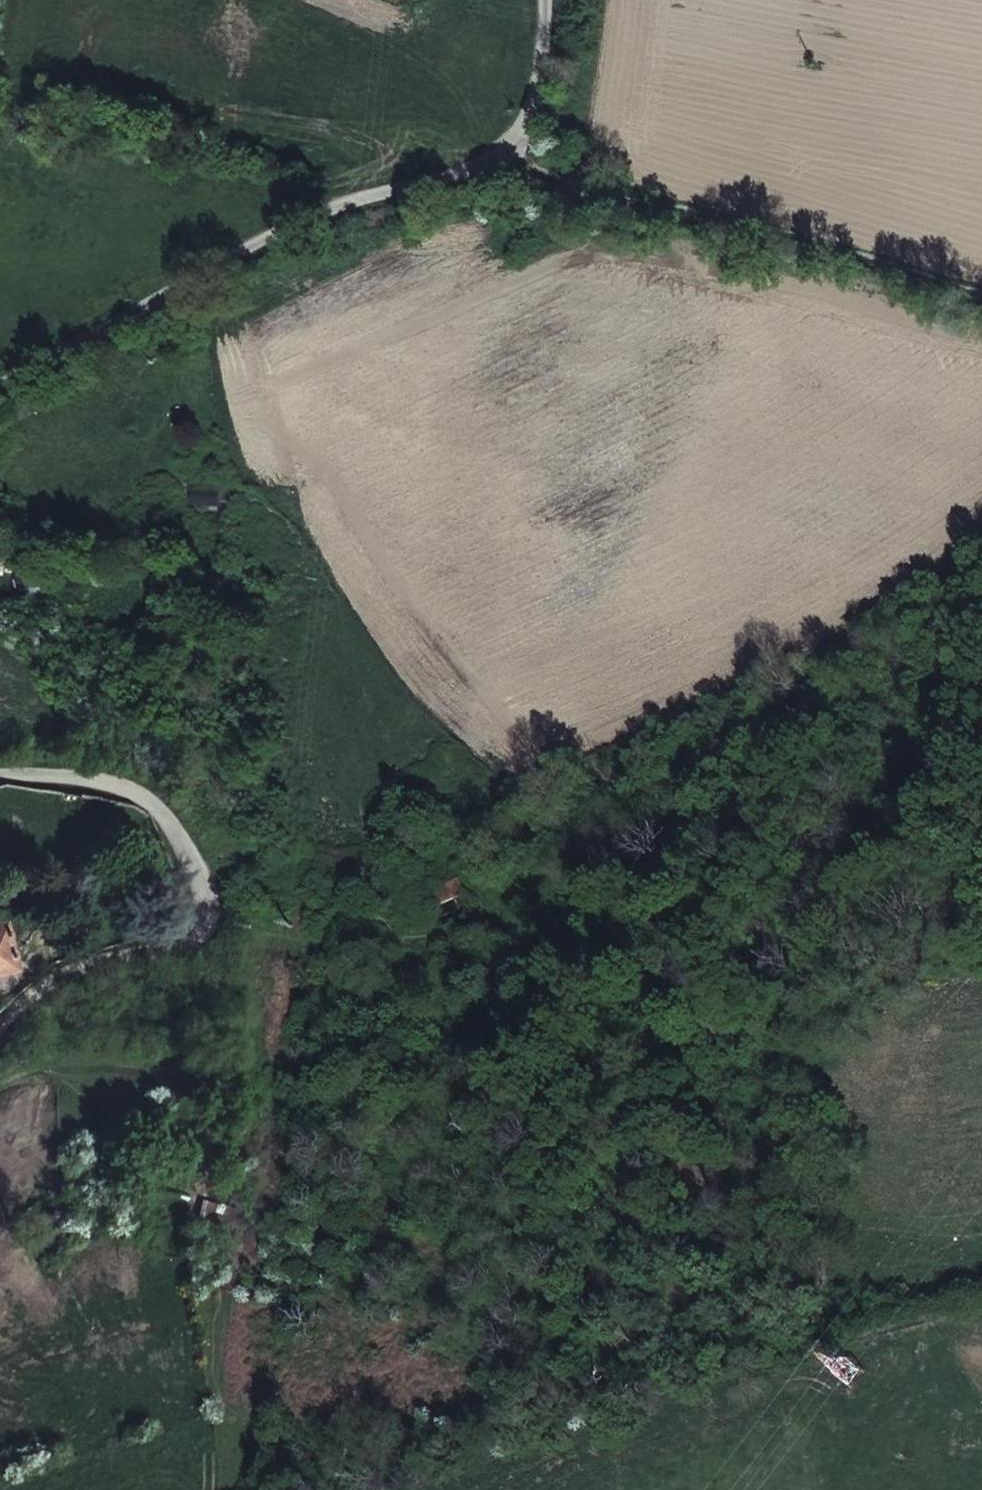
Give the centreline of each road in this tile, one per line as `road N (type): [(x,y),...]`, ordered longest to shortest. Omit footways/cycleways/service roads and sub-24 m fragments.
road 1 (unclassified): [(565,0),(528,142),(450,181),(360,206),(256,253),(0,394)]
road 2 (unclassified): [(0,781),(98,781),(150,802),(201,864),(215,927),(40,1061),(0,1146)]

